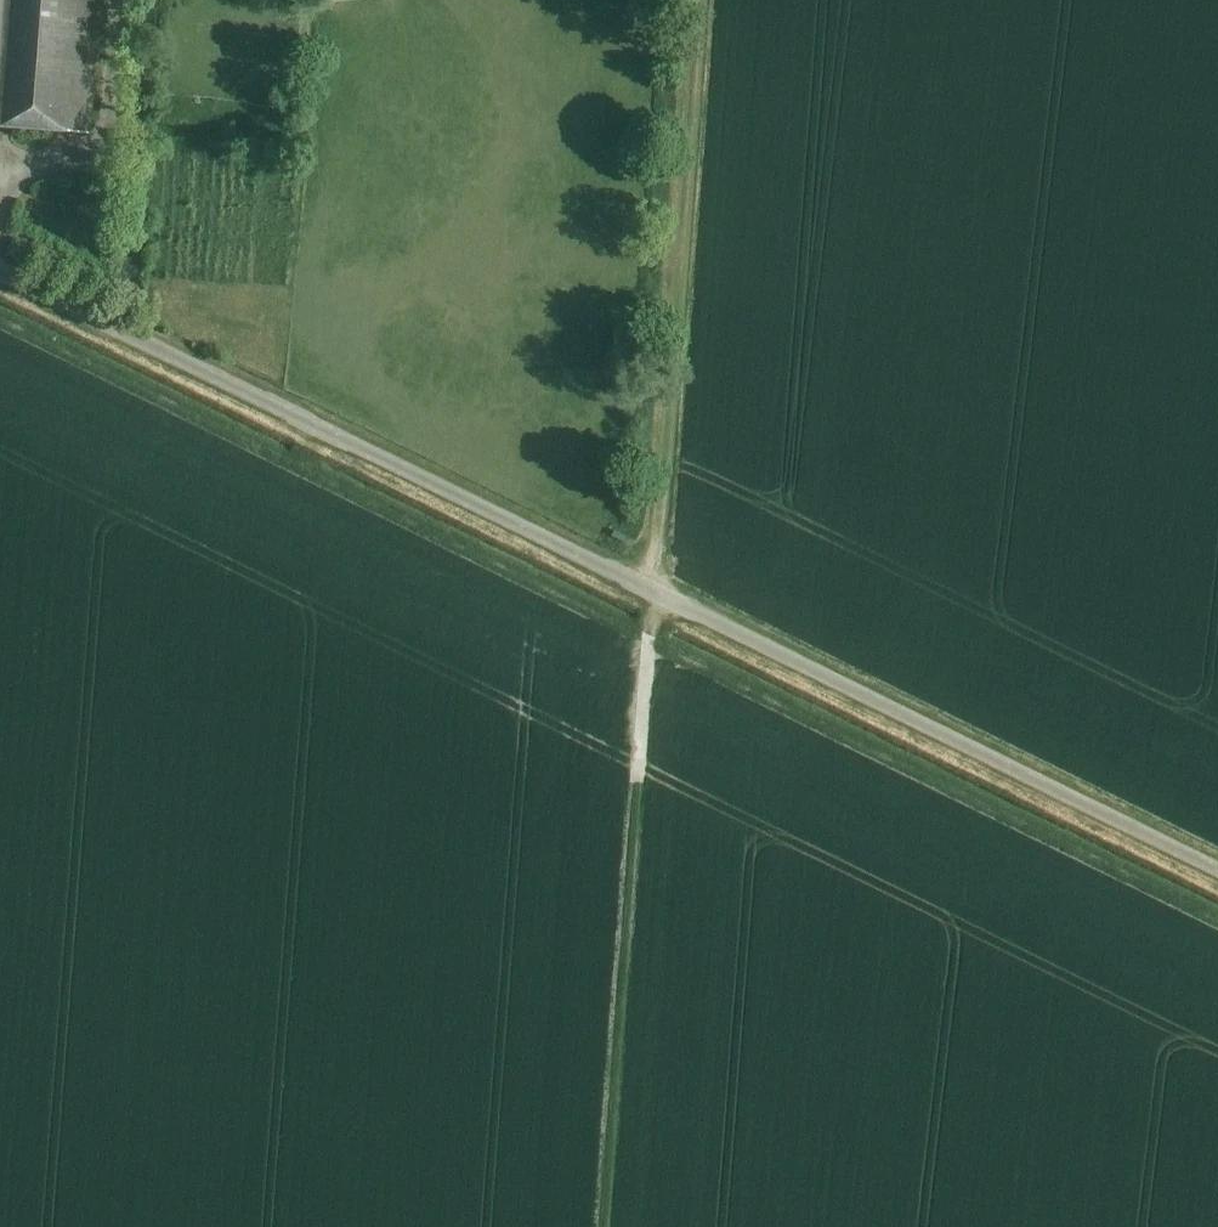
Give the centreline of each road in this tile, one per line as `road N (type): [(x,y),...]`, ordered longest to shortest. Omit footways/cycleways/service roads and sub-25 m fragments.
road 1 (unclassified): [(1217,869),(0,273)]

